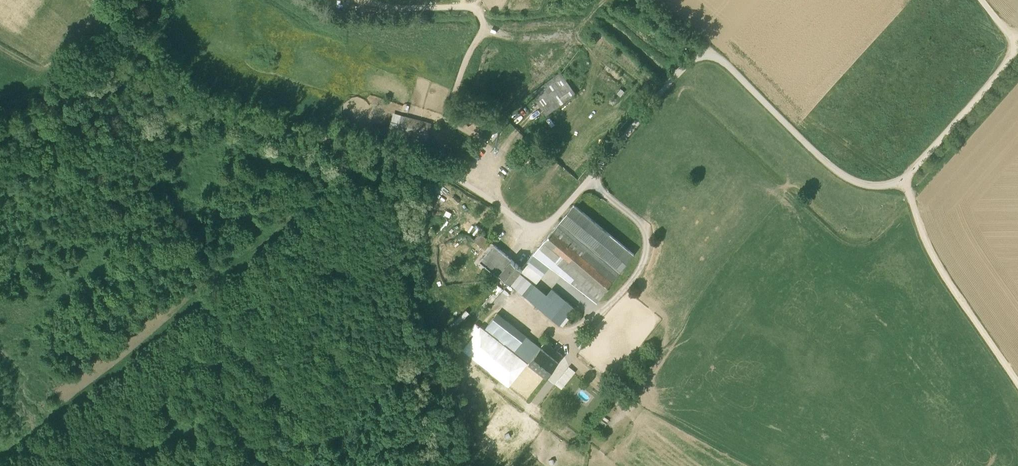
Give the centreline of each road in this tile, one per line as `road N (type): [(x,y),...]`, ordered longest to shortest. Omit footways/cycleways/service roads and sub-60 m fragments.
road 1 (track): [(96,0),(193,110),(449,173),(542,236),(566,205)]
road 2 (track): [(441,172),(421,180),(338,174),(242,264),(2,455)]
road 3 (track): [(1017,382),(940,270),(907,176)]
road 4 (track): [(587,180),(648,236),(641,269),(607,308)]
road 5 (track): [(110,11),(52,72),(0,47)]

